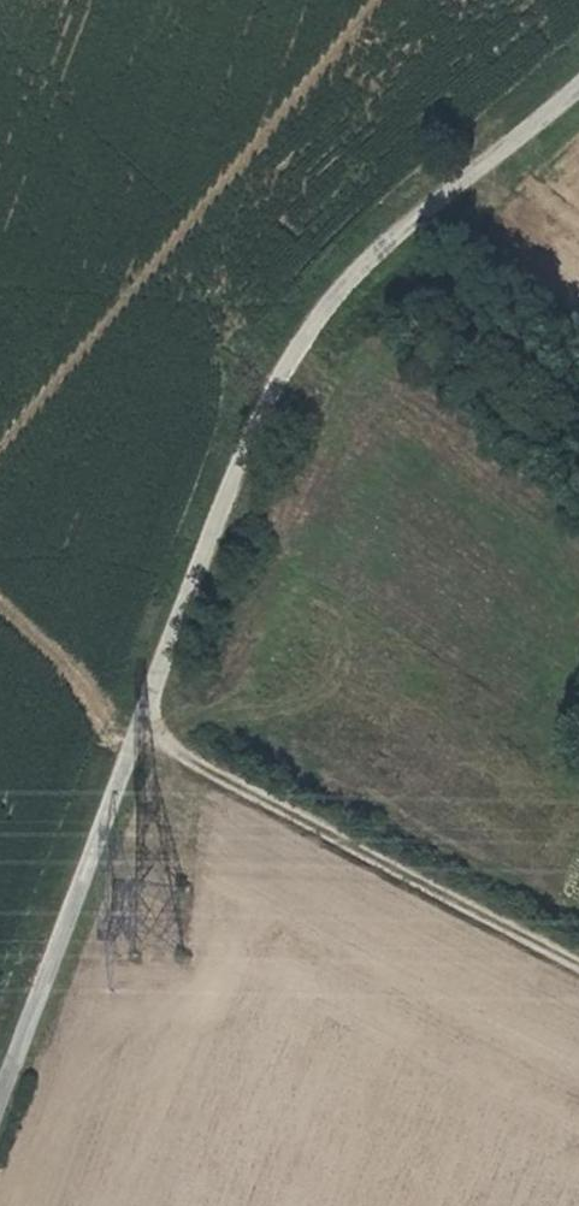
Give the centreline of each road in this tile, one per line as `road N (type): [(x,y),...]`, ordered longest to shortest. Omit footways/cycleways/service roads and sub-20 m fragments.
road 1 (unclassified): [(0,1065),(207,532),(292,362),(371,256),(578,82)]
road 2 (track): [(578,962),(132,719)]
road 3 (track): [(292,362),(578,535)]

